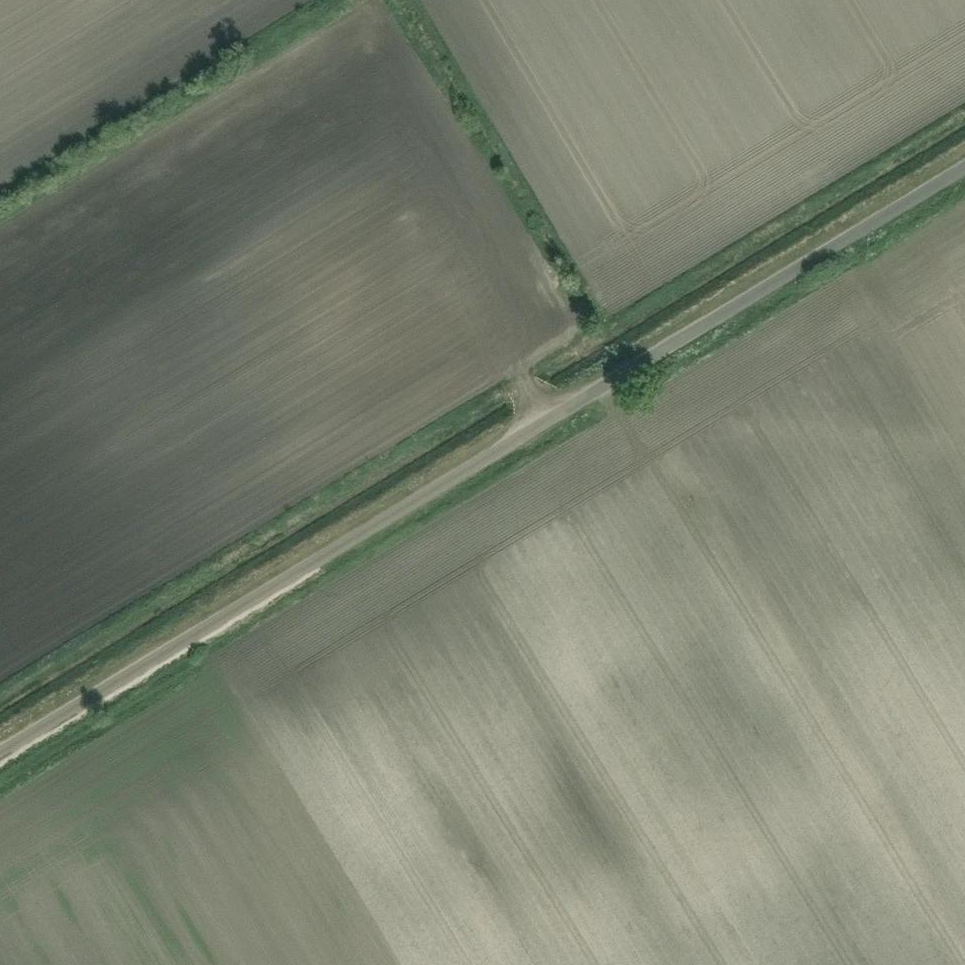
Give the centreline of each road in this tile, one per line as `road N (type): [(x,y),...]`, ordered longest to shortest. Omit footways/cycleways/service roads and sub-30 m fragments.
road 1 (residential): [(0,756),(964,172)]

